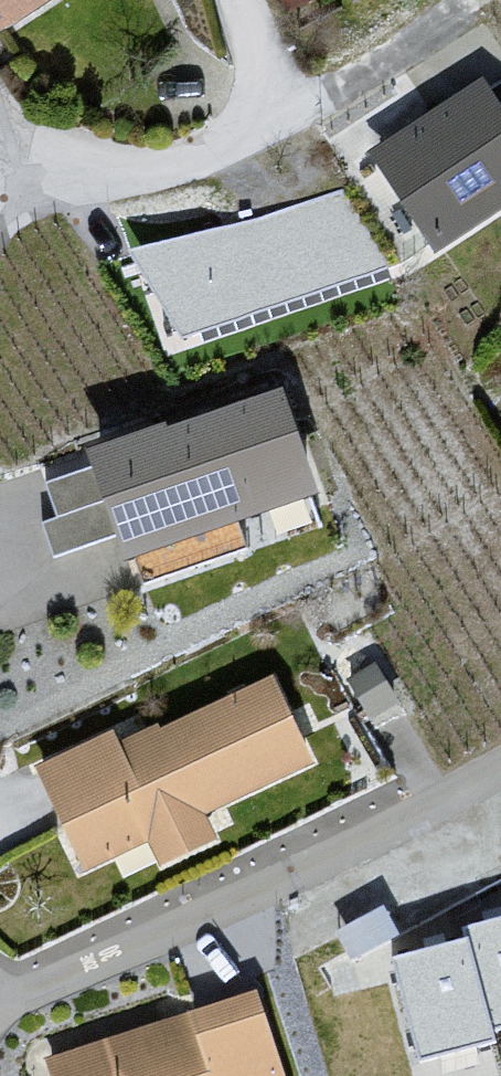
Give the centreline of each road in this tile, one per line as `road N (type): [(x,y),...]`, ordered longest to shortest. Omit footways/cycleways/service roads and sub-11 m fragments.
road 1 (unclassified): [(0,996),(500,743)]
road 2 (residential): [(0,179),(128,179),(183,166),(269,128)]
road 3 (unclassified): [(269,128),(230,0)]

